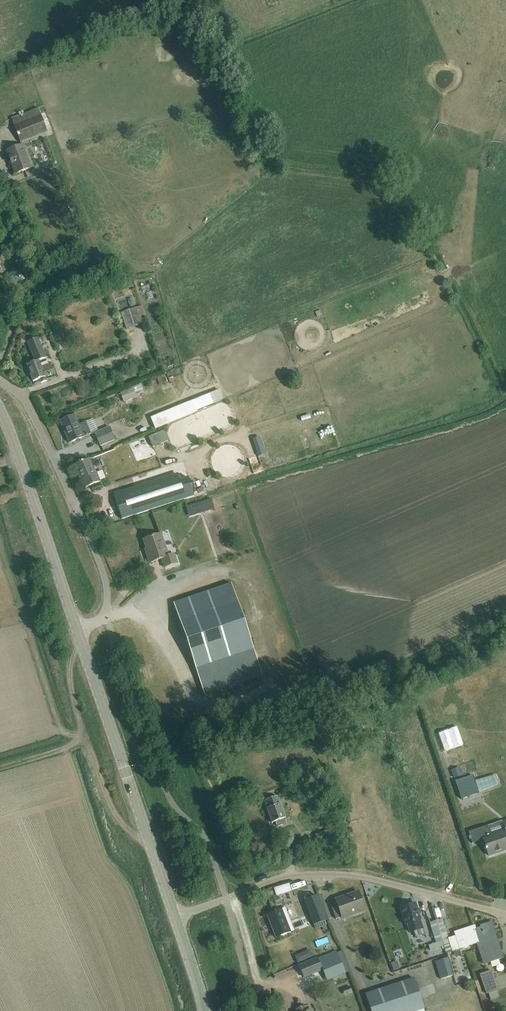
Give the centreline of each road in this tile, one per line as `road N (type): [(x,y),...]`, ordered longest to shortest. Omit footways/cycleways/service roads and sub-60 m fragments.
road 1 (unclassified): [(175,917),(296,875),(358,877),(505,914)]
road 2 (tertiary): [(175,917),(77,628)]
road 3 (residential): [(77,628),(110,617),(104,578),(55,457),(21,397),(0,379)]
road 4 (track): [(150,841),(114,811),(79,726),(70,671),(77,628)]
road 5 (tertiary): [(77,628),(0,408)]

